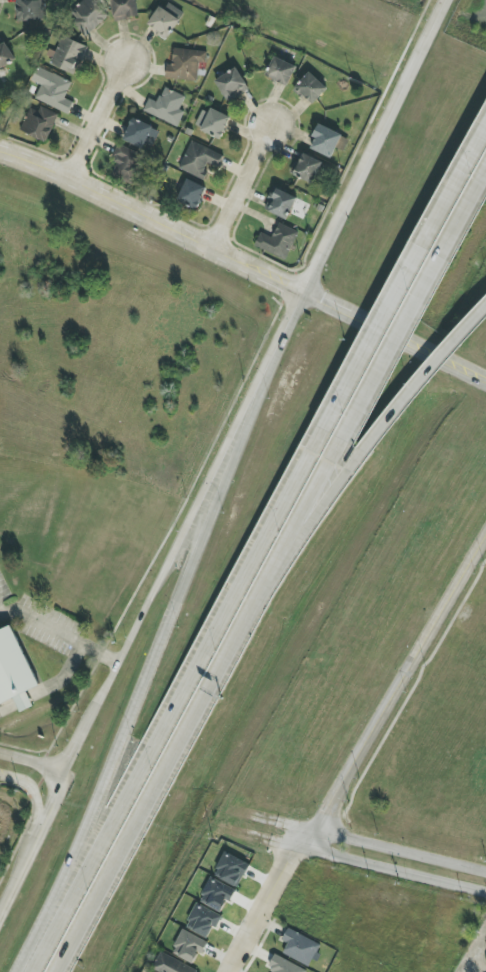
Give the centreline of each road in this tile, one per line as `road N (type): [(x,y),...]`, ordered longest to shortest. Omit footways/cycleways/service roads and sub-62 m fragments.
road 1 (motorway): [(321,429),(33,969)]
road 2 (motorway): [(245,418),(33,969)]
road 3 (motorway): [(56,971),(294,529)]
road 4 (motorway): [(485,128),(321,429)]
road 5 (tertiary): [(305,298),(71,178),(0,151)]
road 6 (tertiary): [(317,829),(485,540)]
road 7 (secondary): [(448,0),(305,298)]
road 8 (tertiary): [(245,418),(93,707)]
road 9 (motorway): [(344,442),(485,184)]
road 10 (tertiary): [(485,384),(305,298)]
road 11 (tertiary): [(301,847),(485,893)]
road 12 (motorway): [(362,451),(485,308)]
road 13 (tertiary): [(485,874),(317,829)]
road 14 (residential): [(317,829),(228,971)]
road 15 (residential): [(213,250),(274,126)]
road 16 (secondary): [(305,298),(245,418)]
road 17 (residential): [(71,178),(127,60)]

